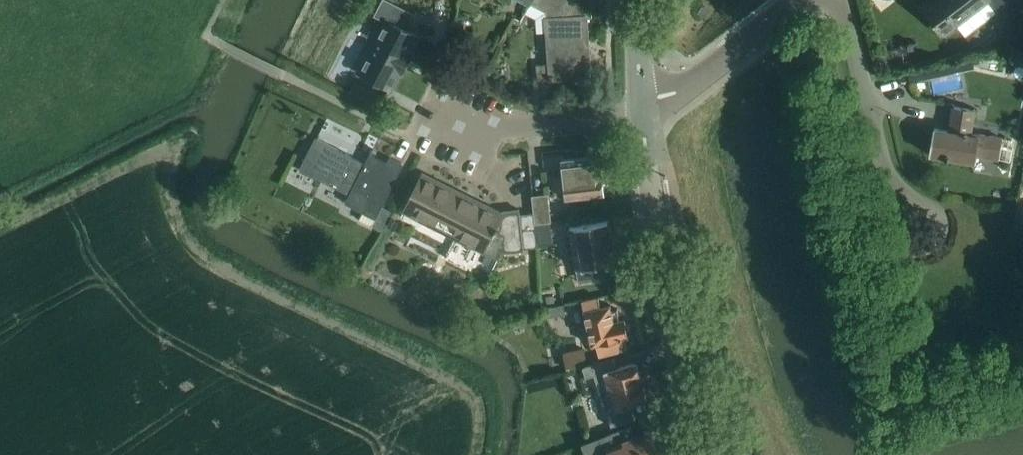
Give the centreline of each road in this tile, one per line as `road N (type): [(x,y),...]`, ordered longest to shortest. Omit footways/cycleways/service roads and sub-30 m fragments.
road 1 (secondary): [(641,109),(663,257),(715,454)]
road 2 (residential): [(909,212),(884,168),(842,0)]
road 3 (unclassified): [(450,113),(498,127),(641,109)]
road 4 (tertiary): [(799,0),(677,92),(641,109)]

